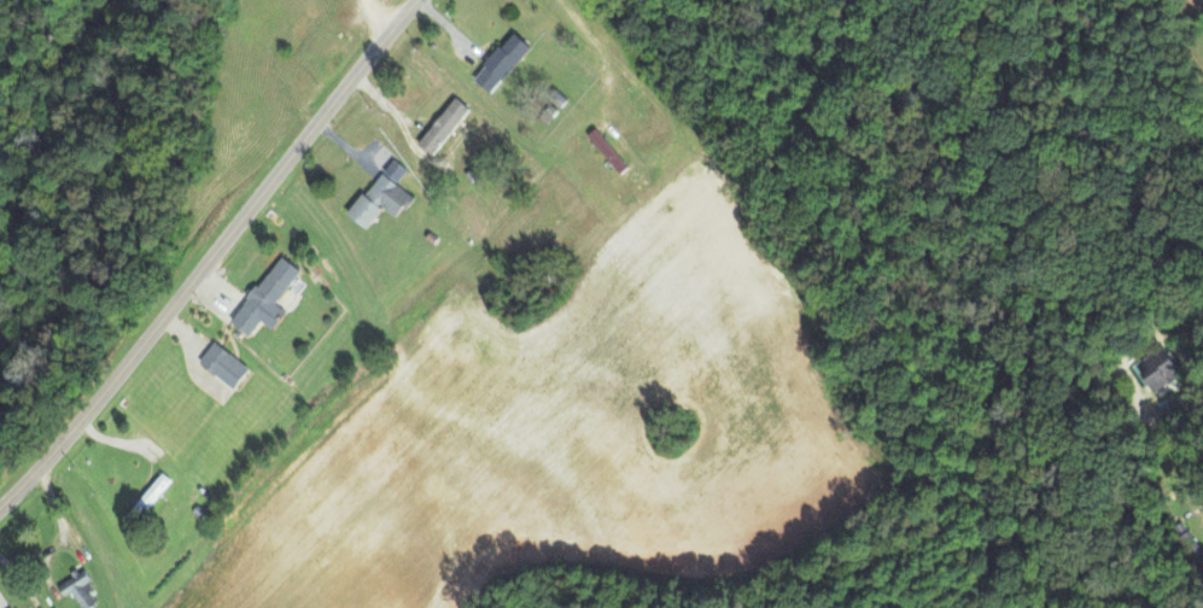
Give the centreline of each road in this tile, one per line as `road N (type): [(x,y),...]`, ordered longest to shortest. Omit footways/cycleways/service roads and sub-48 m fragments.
road 1 (residential): [(0,510),(54,455),(419,0)]

